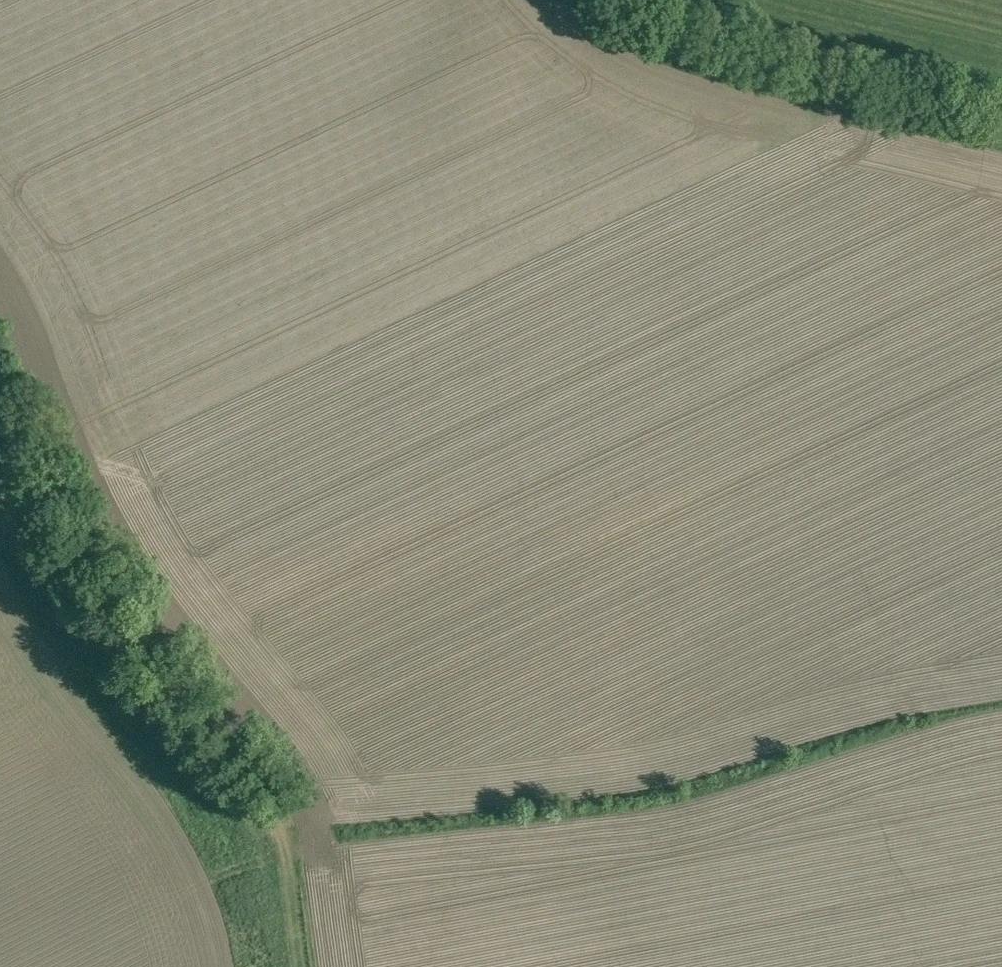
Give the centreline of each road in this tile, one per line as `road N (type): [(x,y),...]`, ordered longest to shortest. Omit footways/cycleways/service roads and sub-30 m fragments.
road 1 (unclassified): [(1001,136),(707,63),(594,0)]

